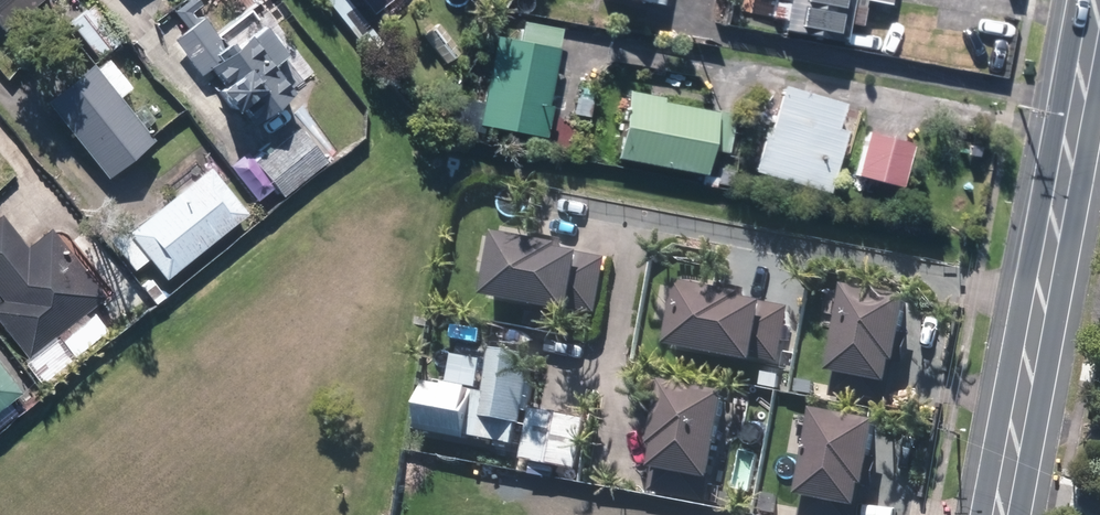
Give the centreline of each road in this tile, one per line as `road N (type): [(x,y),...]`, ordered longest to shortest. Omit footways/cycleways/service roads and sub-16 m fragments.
road 1 (secondary): [(1001,514),(1095,0)]

